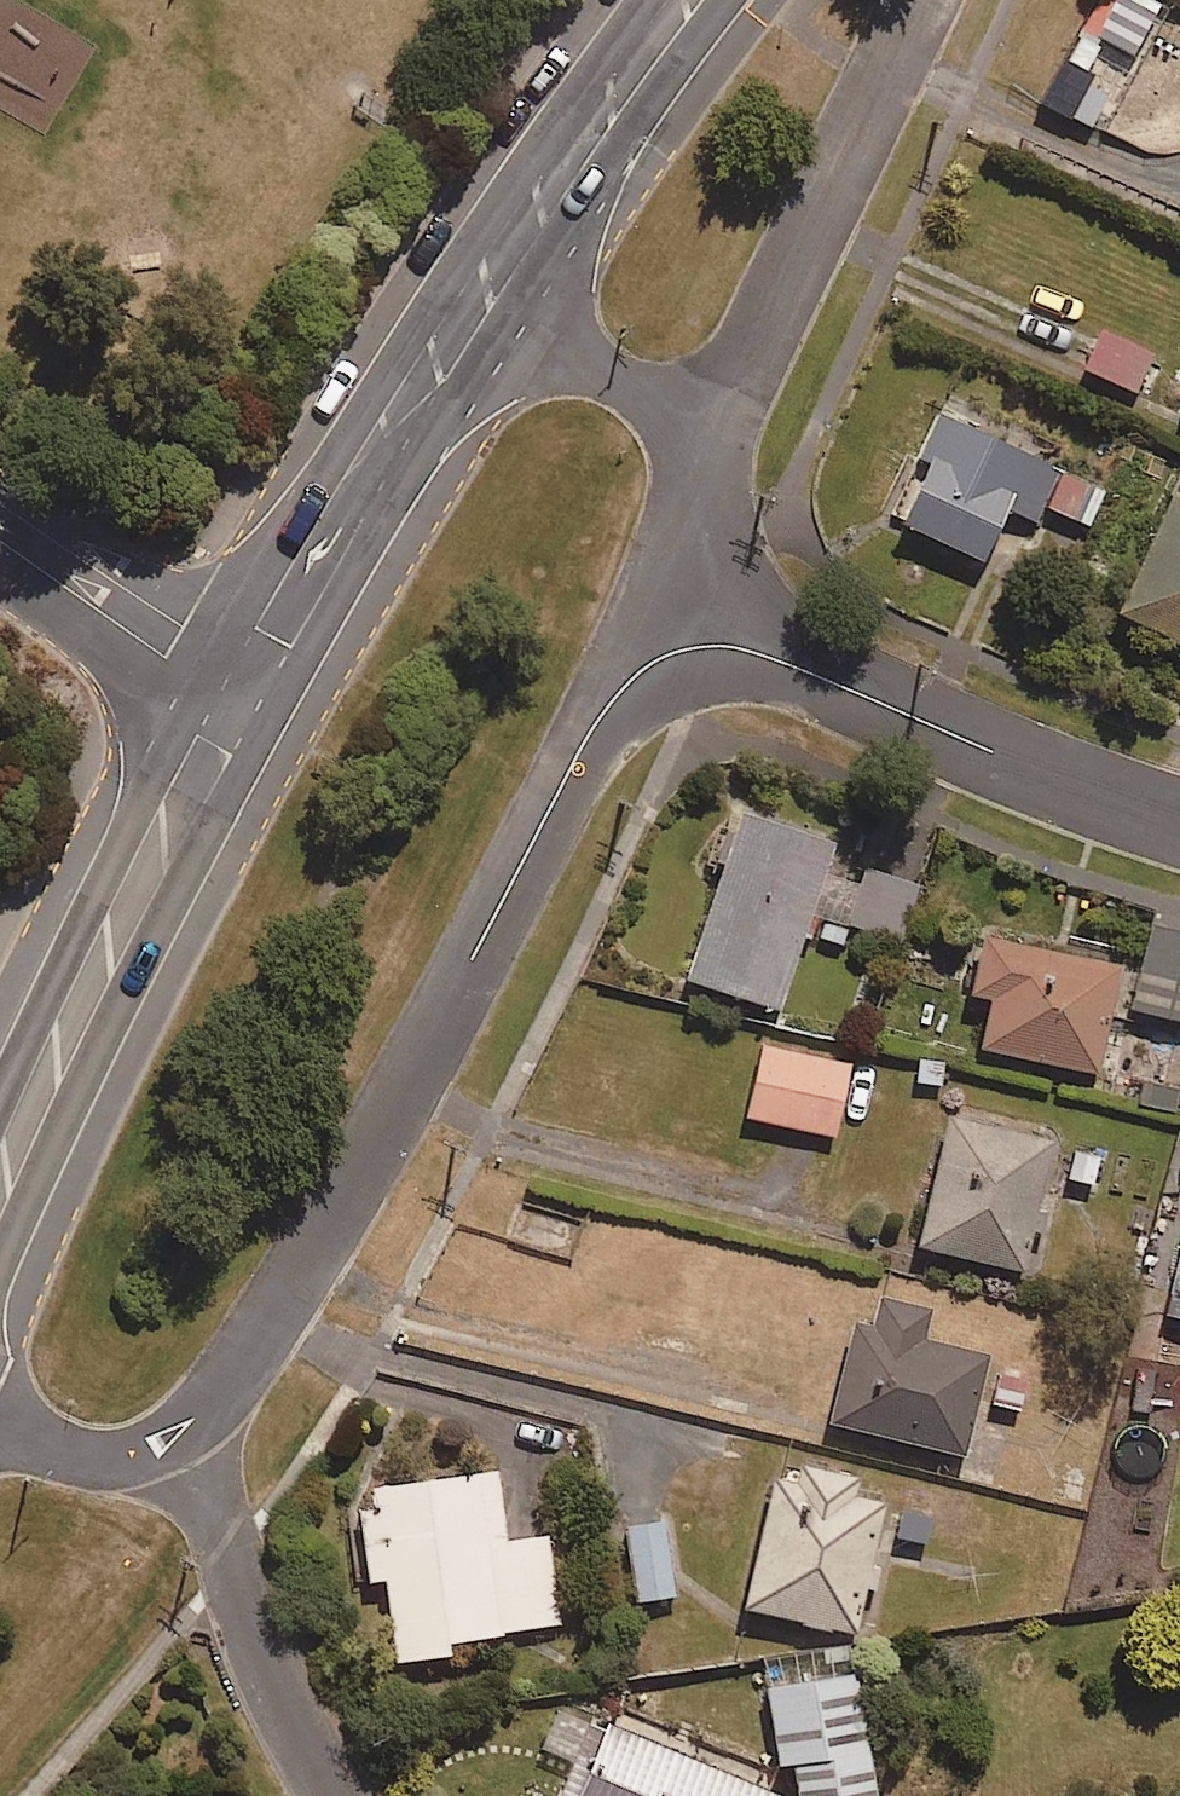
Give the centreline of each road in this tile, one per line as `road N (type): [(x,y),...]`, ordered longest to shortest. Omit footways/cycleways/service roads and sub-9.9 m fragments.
road 1 (residential): [(180,1435),(238,1369),(428,1056),(601,707)]
road 2 (residential): [(601,707),(653,662),(709,648),(745,651),(1179,821)]
road 3 (secondary): [(219,692),(213,747),(101,969),(0,1197)]
road 4 (residential): [(723,420),(930,0)]
road 5 (secondary): [(465,314),(342,477),(219,692)]
road 6 (residential): [(180,1435),(260,1646),(344,1795)]
road 7 (secondary): [(682,0),(465,314)]
road 8 (residential): [(601,707),(723,420)]
road 9 (residential): [(465,314),(723,420)]
road 10 (unclassified): [(0,541),(219,692)]
road 11 (residential): [(0,1435),(85,1458),(138,1456),(180,1435)]

